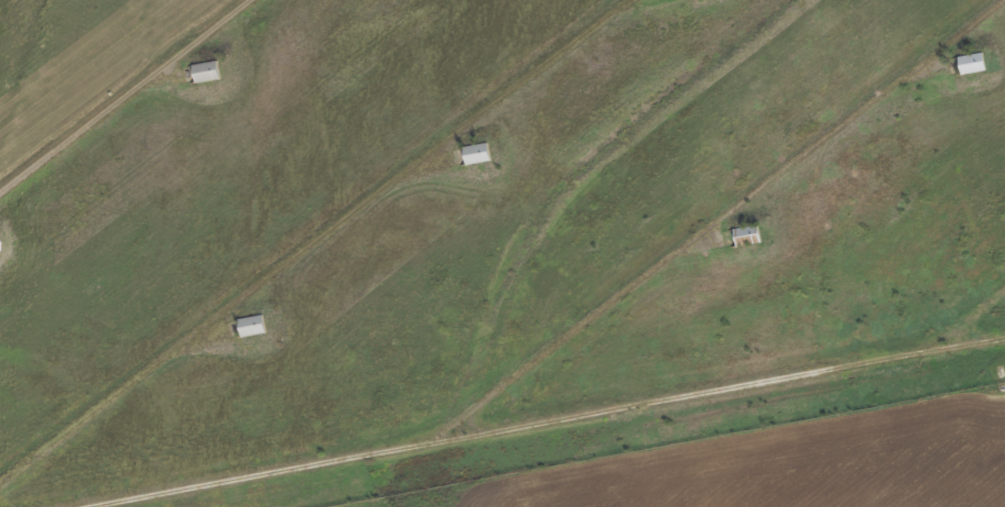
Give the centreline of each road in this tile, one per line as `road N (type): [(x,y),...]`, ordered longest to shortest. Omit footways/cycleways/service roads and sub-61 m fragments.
road 1 (track): [(1004,333),(71,506)]
road 2 (track): [(0,485),(630,0)]
road 3 (track): [(448,434),(1004,1)]
road 4 (track): [(0,192),(249,0)]

